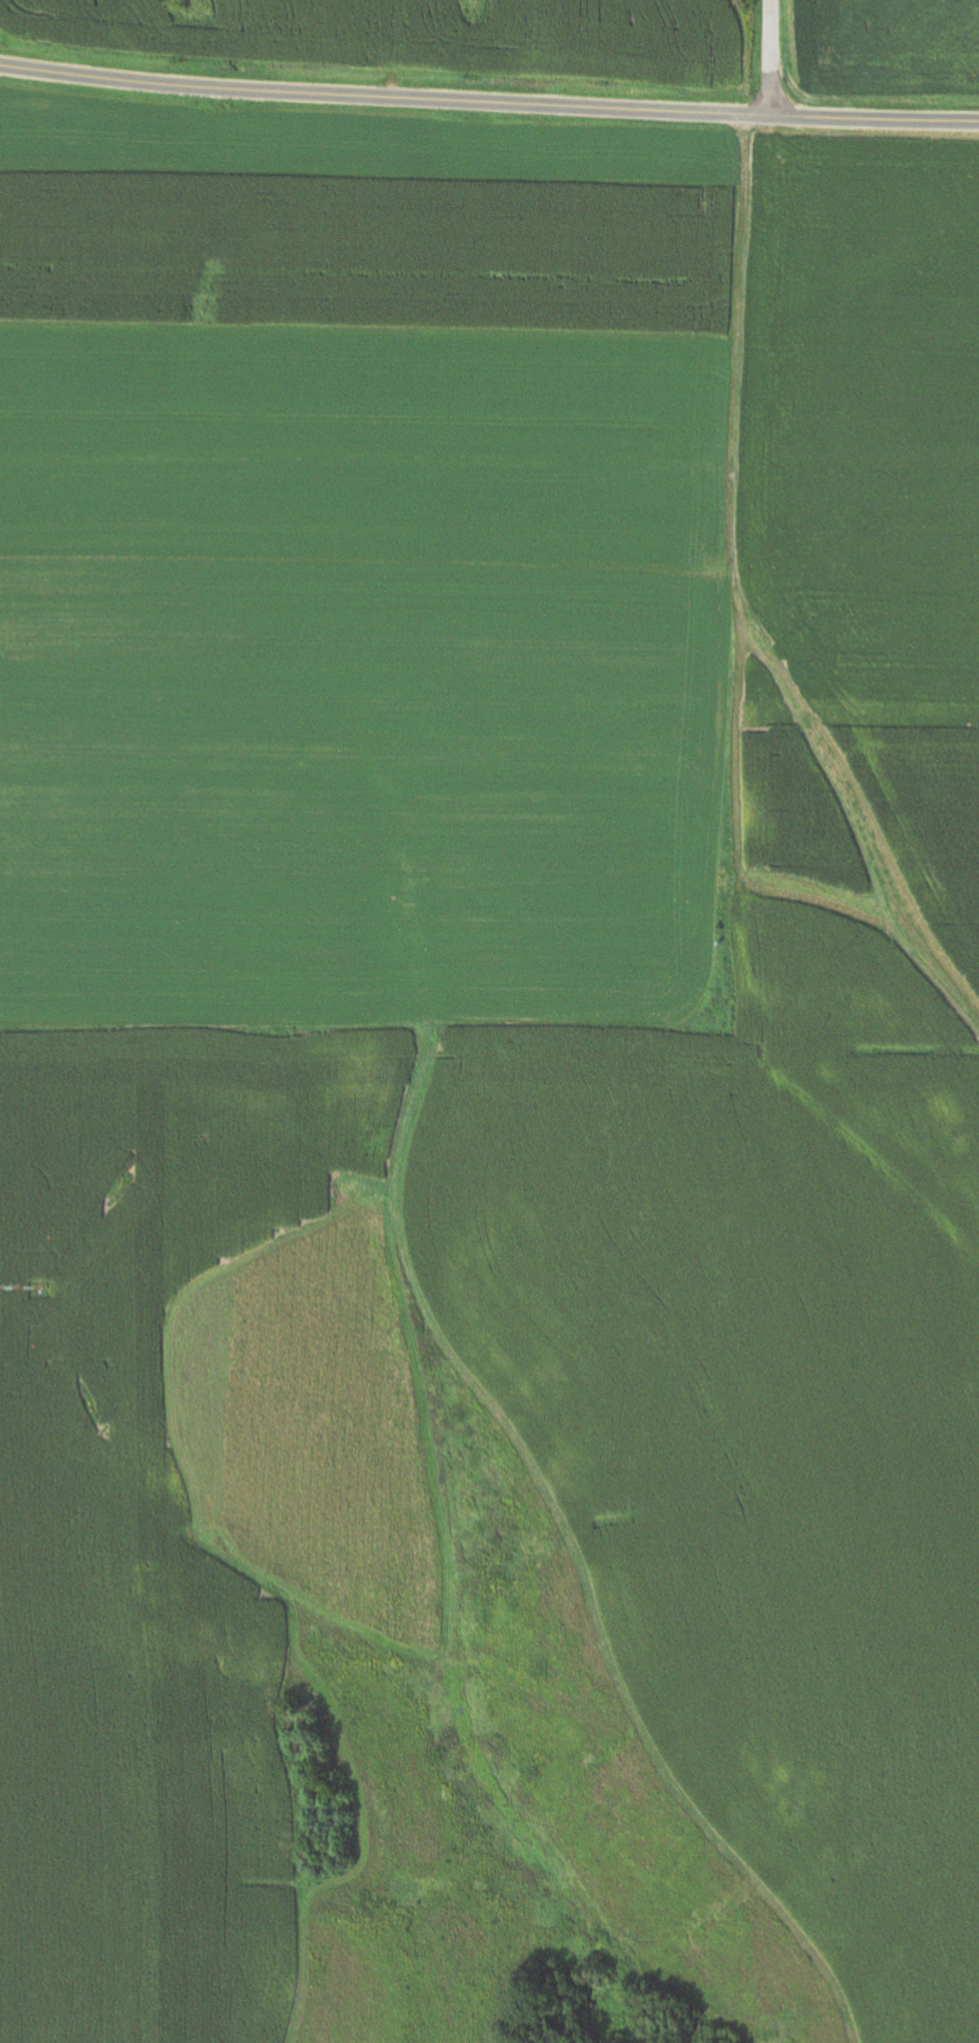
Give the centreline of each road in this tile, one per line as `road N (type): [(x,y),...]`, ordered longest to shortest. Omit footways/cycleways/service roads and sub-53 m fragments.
road 1 (secondary): [(0,66),(245,93),(978,124)]

